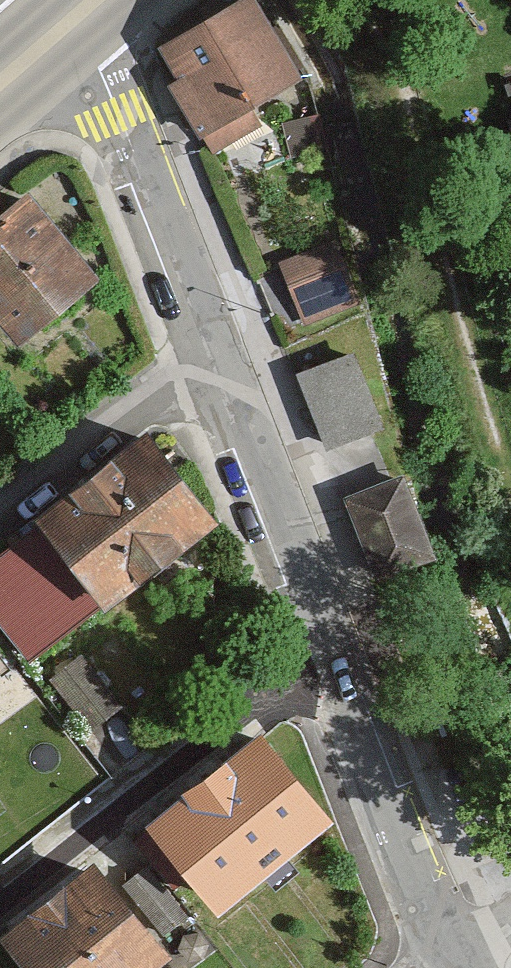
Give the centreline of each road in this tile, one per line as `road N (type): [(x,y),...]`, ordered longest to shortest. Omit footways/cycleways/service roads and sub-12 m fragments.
road 1 (residential): [(0,902),(325,659)]
road 2 (residential): [(73,24),(212,371)]
road 3 (residential): [(325,659),(447,967)]
road 4 (residential): [(212,371),(325,659)]
road 5 (residential): [(212,371),(0,526)]

